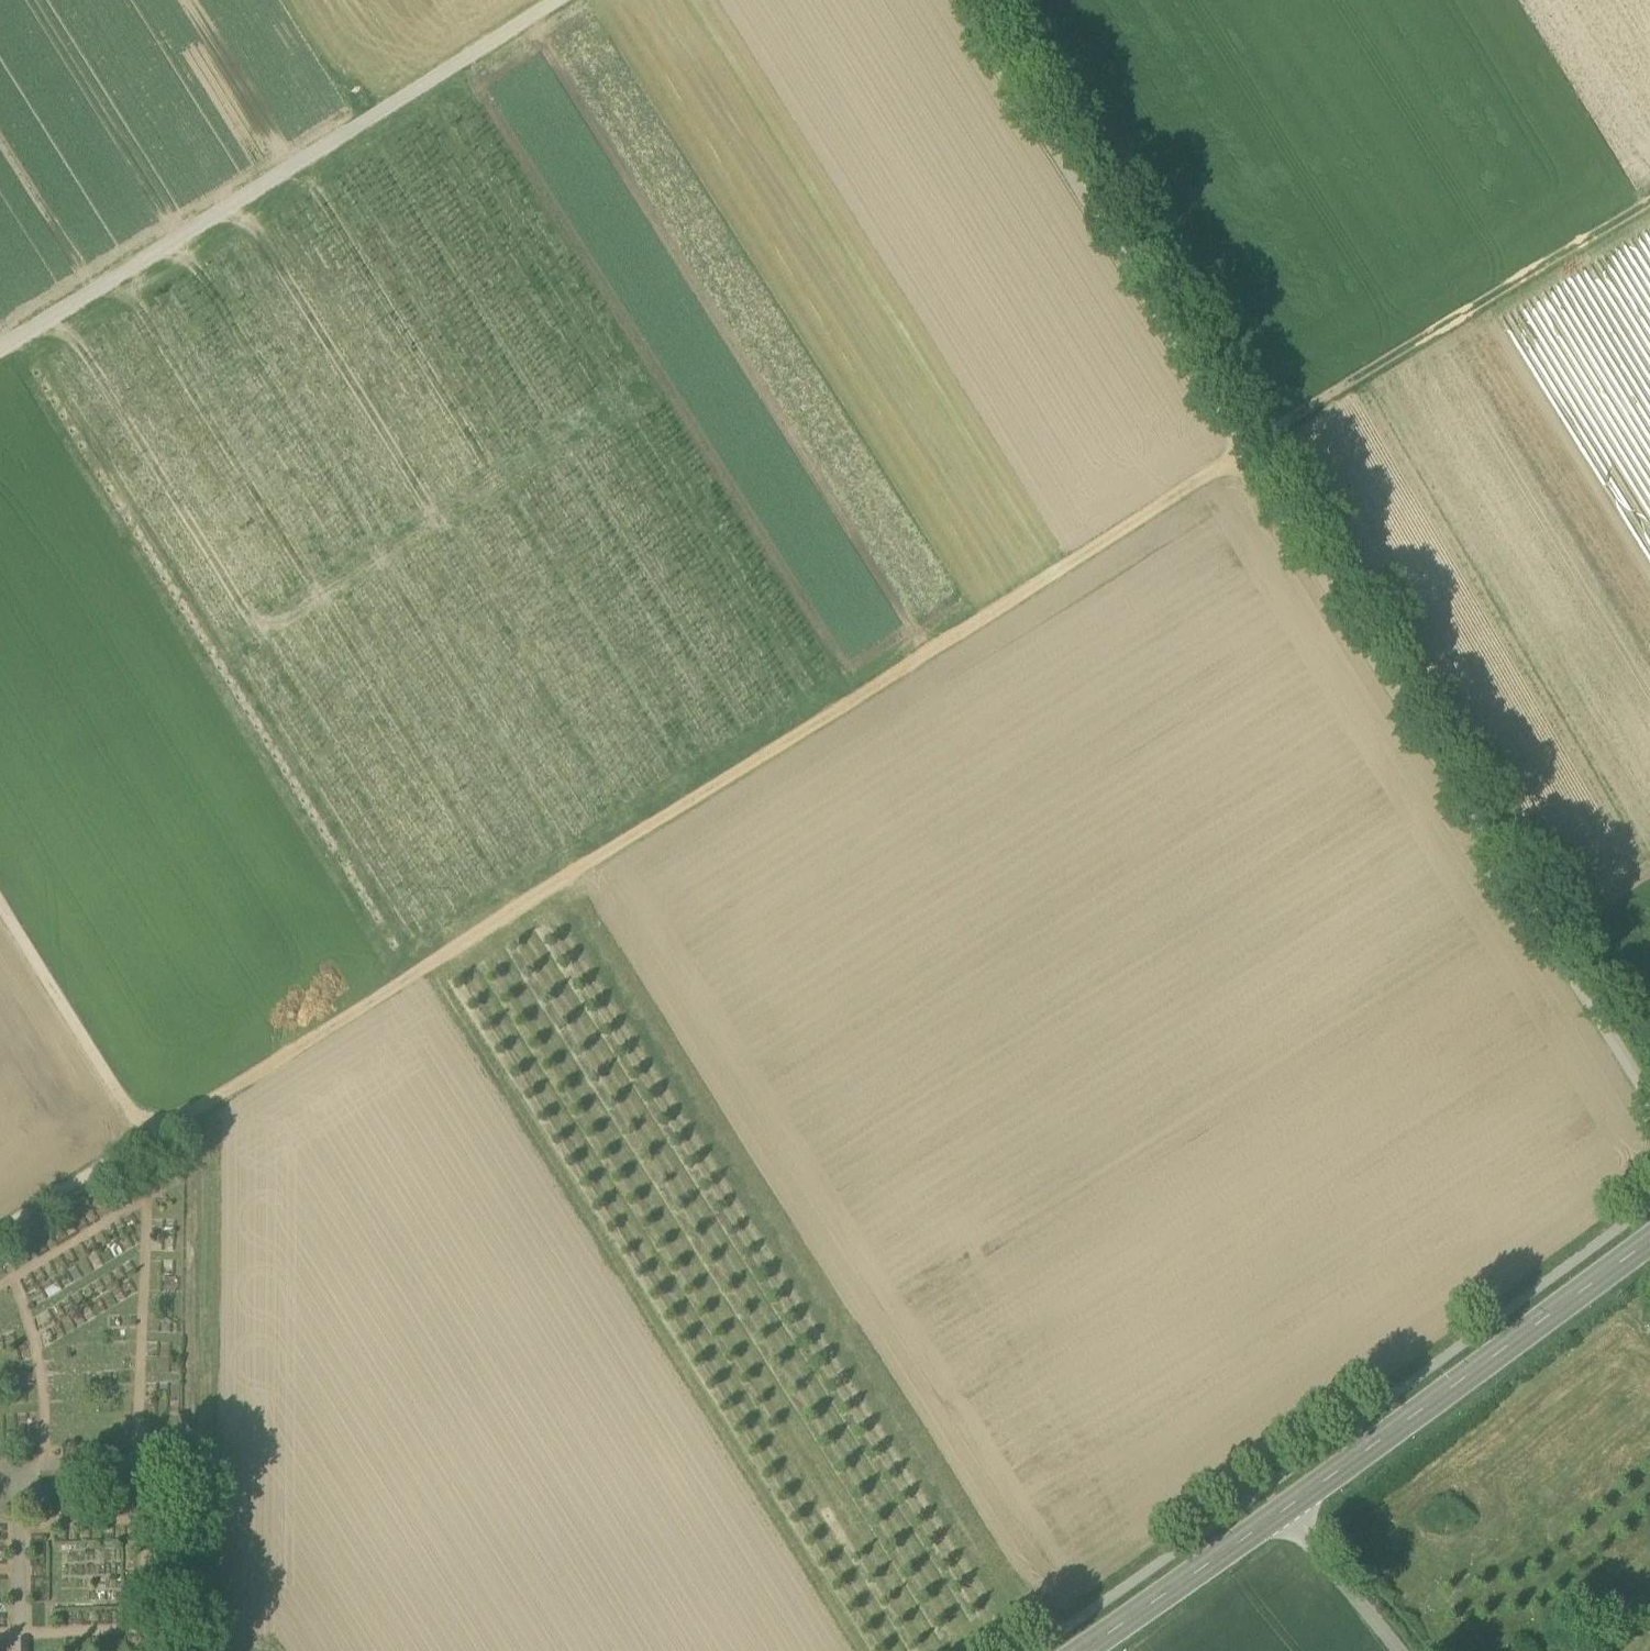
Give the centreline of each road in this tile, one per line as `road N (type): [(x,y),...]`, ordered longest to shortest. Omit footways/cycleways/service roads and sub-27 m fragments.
road 1 (track): [(0,1232),(1244,451)]
road 2 (track): [(958,0),(1649,1095)]
road 3 (tertiary): [(1083,1650),(1649,1240)]
road 4 (track): [(0,352),(566,0)]
road 5 (track): [(1649,196),(1244,451)]
road 6 (track): [(149,1139),(0,900)]
road 7 (track): [(1398,1650),(1282,1511)]

